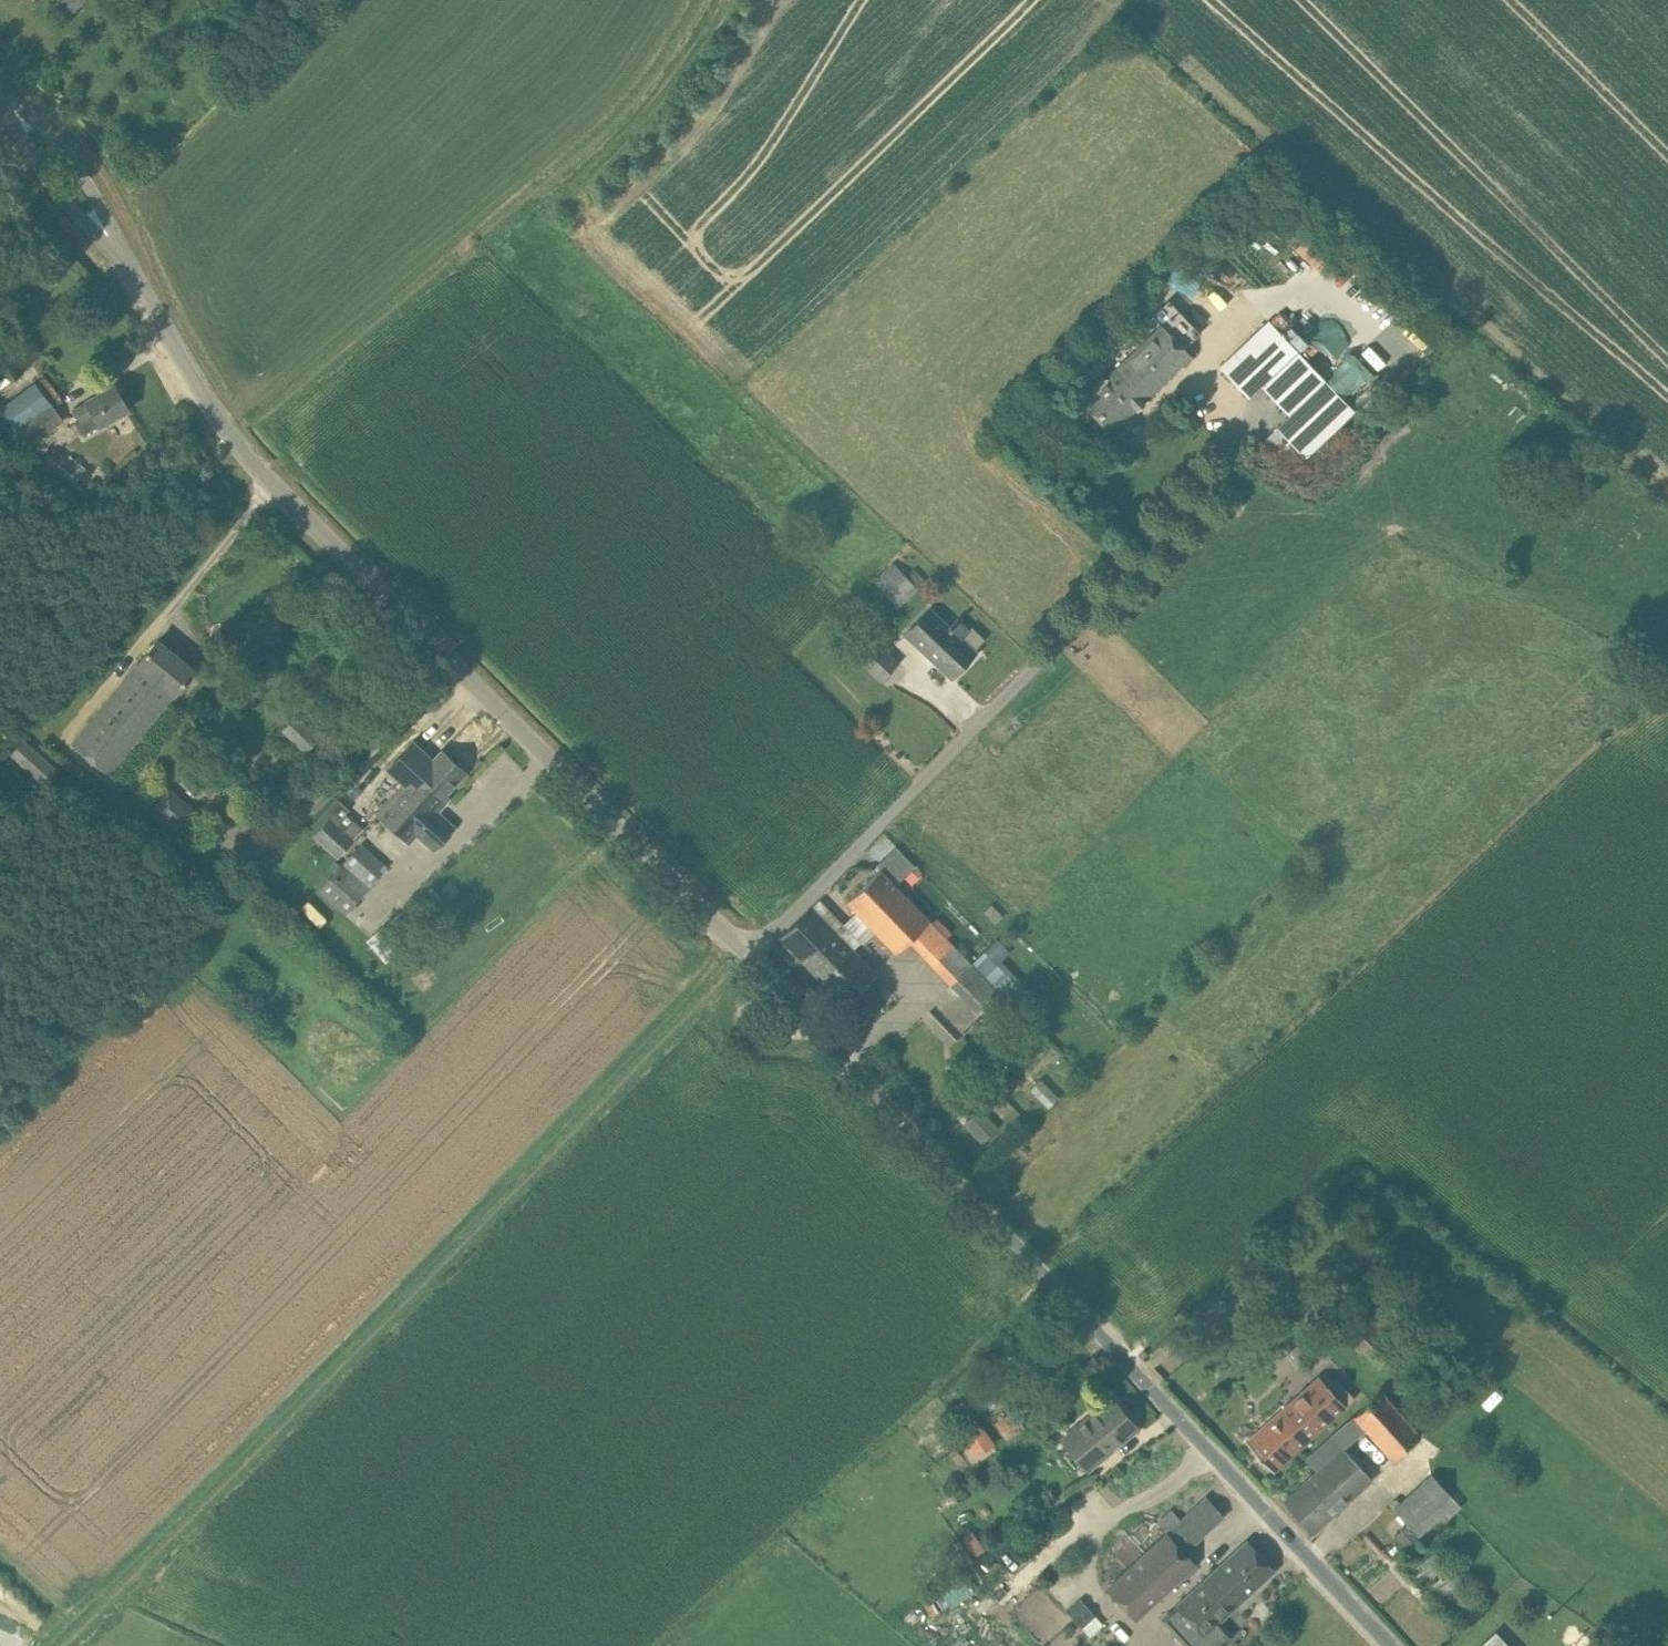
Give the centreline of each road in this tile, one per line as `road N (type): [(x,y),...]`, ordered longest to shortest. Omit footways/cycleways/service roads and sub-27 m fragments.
road 1 (unclassified): [(698,906),(1396,1645)]
road 2 (unclassified): [(698,906),(234,444),(110,238)]
road 3 (unclassified): [(13,108),(22,140),(45,175),(110,238)]
road 4 (unclassified): [(110,238),(71,158),(13,108)]

